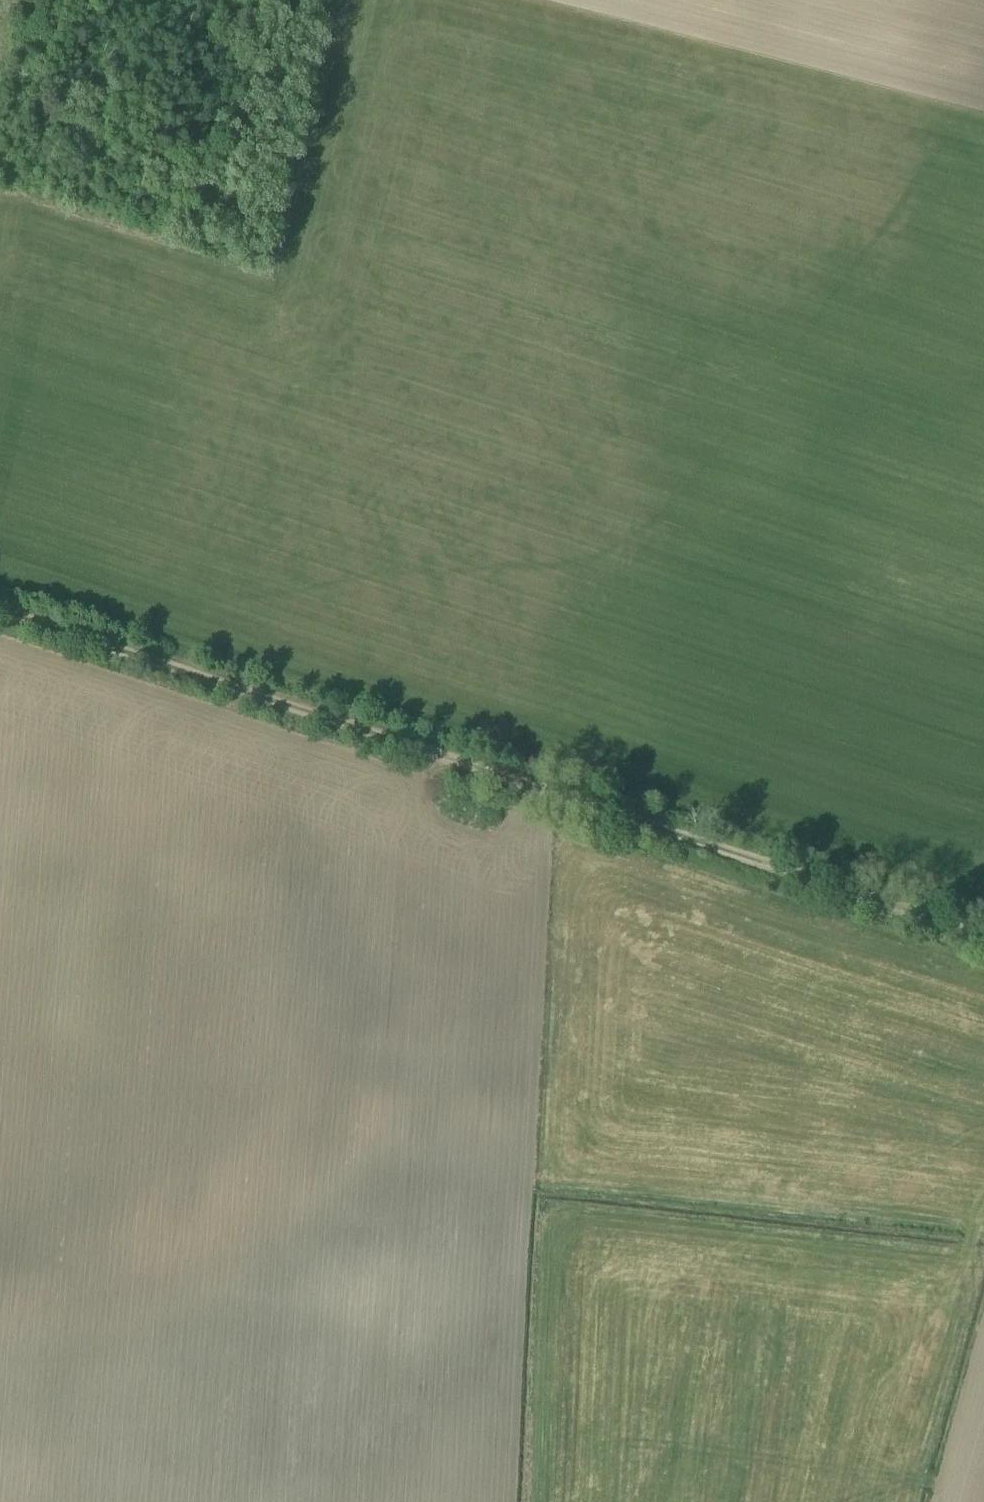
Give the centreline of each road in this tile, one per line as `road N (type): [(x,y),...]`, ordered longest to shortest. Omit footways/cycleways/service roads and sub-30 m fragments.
road 1 (track): [(983,930),(0,612)]

